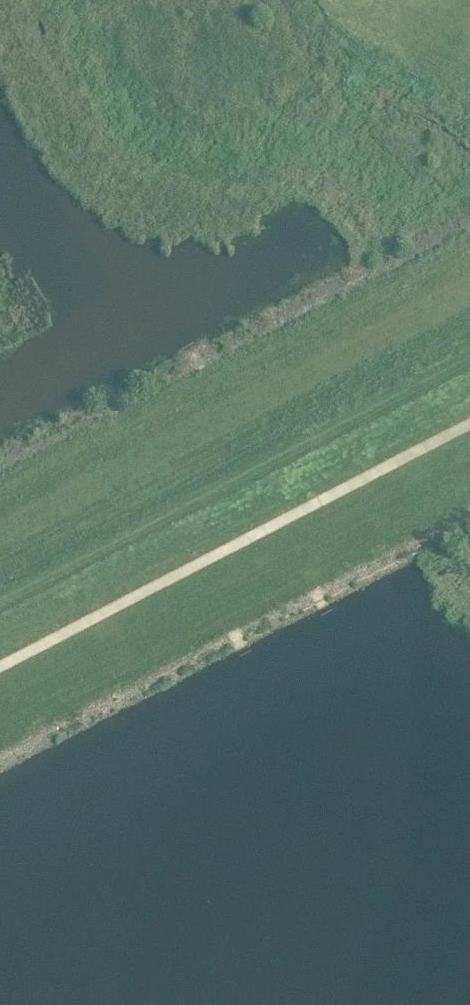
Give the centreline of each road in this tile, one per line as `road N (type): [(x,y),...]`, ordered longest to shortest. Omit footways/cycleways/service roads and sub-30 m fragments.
road 1 (track): [(0,602),(469,359)]

